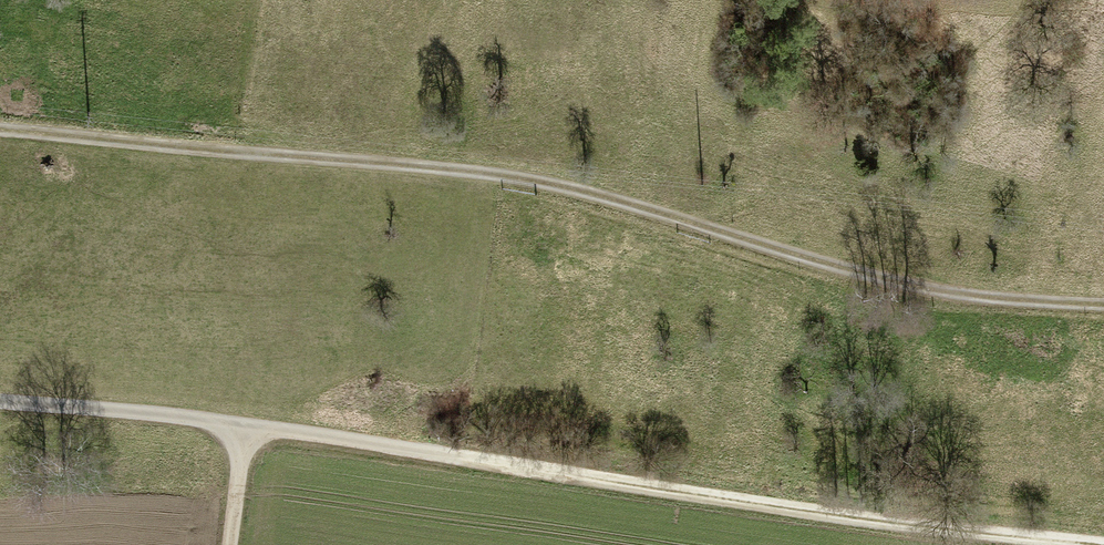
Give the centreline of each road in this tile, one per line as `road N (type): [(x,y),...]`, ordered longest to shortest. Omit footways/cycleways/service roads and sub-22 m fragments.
road 1 (track): [(1103,309),(994,302),(845,271),(508,178),(0,127)]
road 2 (track): [(1103,544),(749,505),(245,424),(0,402)]
road 3 (track): [(232,544),(245,424)]

